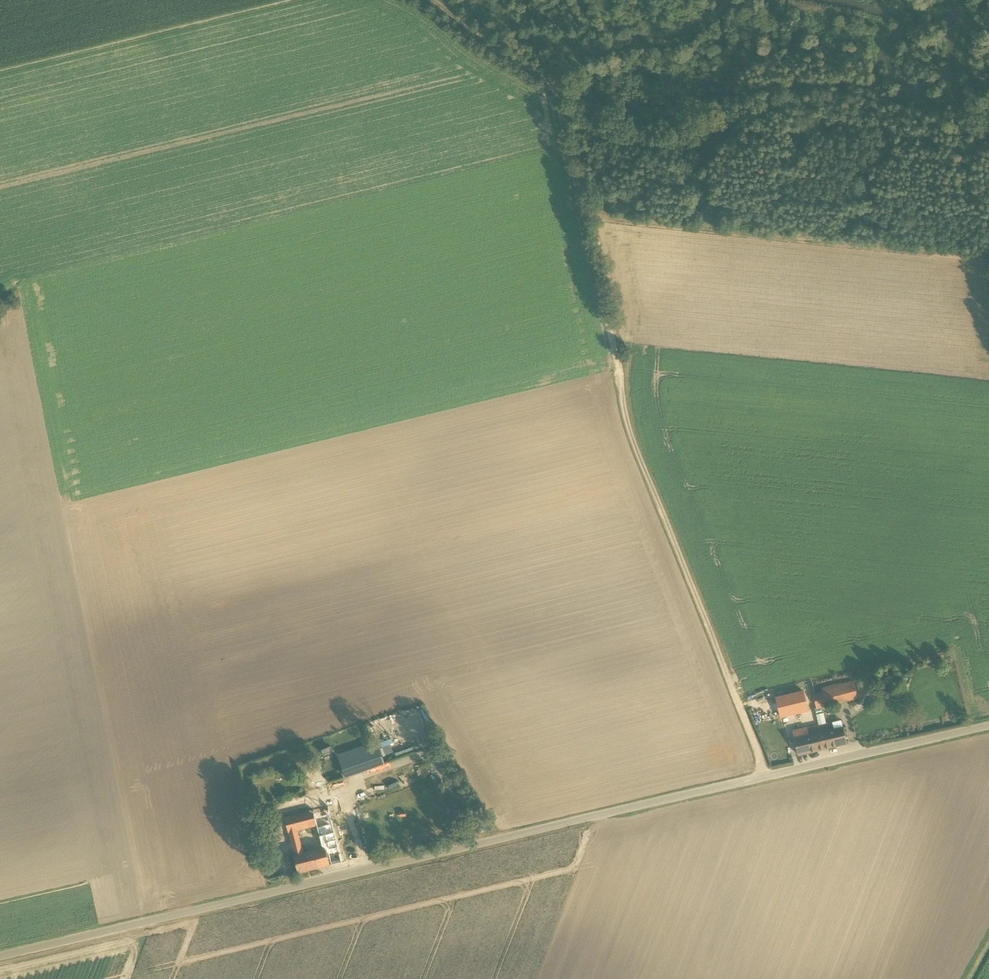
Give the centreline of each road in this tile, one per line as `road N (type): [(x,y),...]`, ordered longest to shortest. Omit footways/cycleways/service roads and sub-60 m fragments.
road 1 (unclassified): [(988,725),(0,956)]
road 2 (track): [(430,0),(484,46),(552,86),(628,433),(766,777)]

